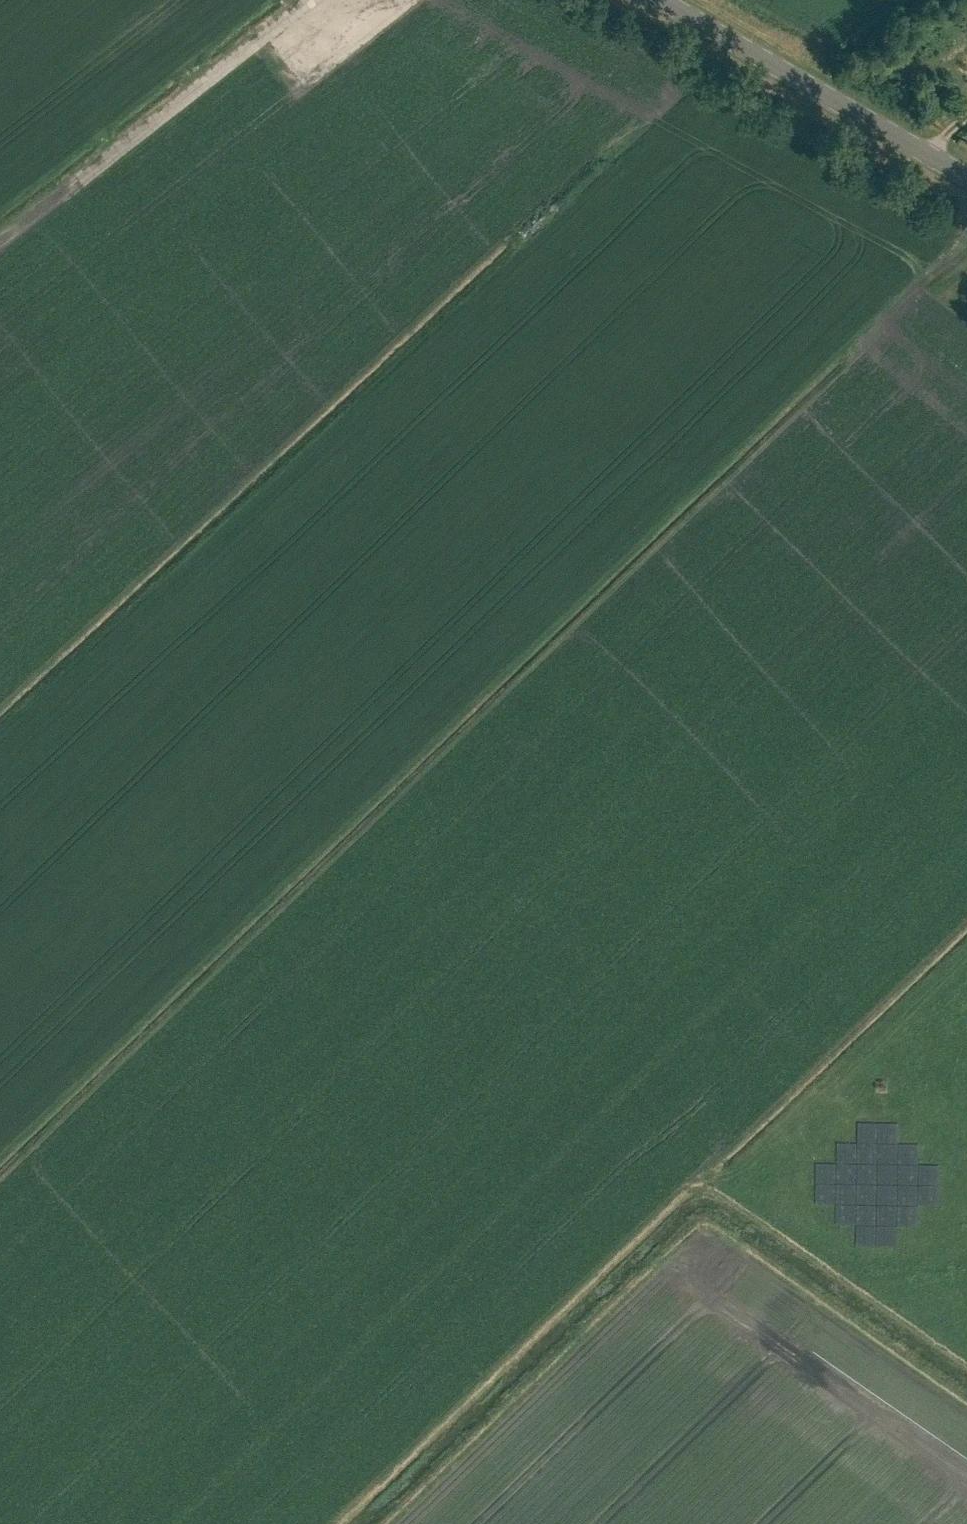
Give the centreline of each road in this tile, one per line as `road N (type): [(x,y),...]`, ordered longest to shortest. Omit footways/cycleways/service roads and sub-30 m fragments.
road 1 (tertiary): [(966,176),(664,0)]

